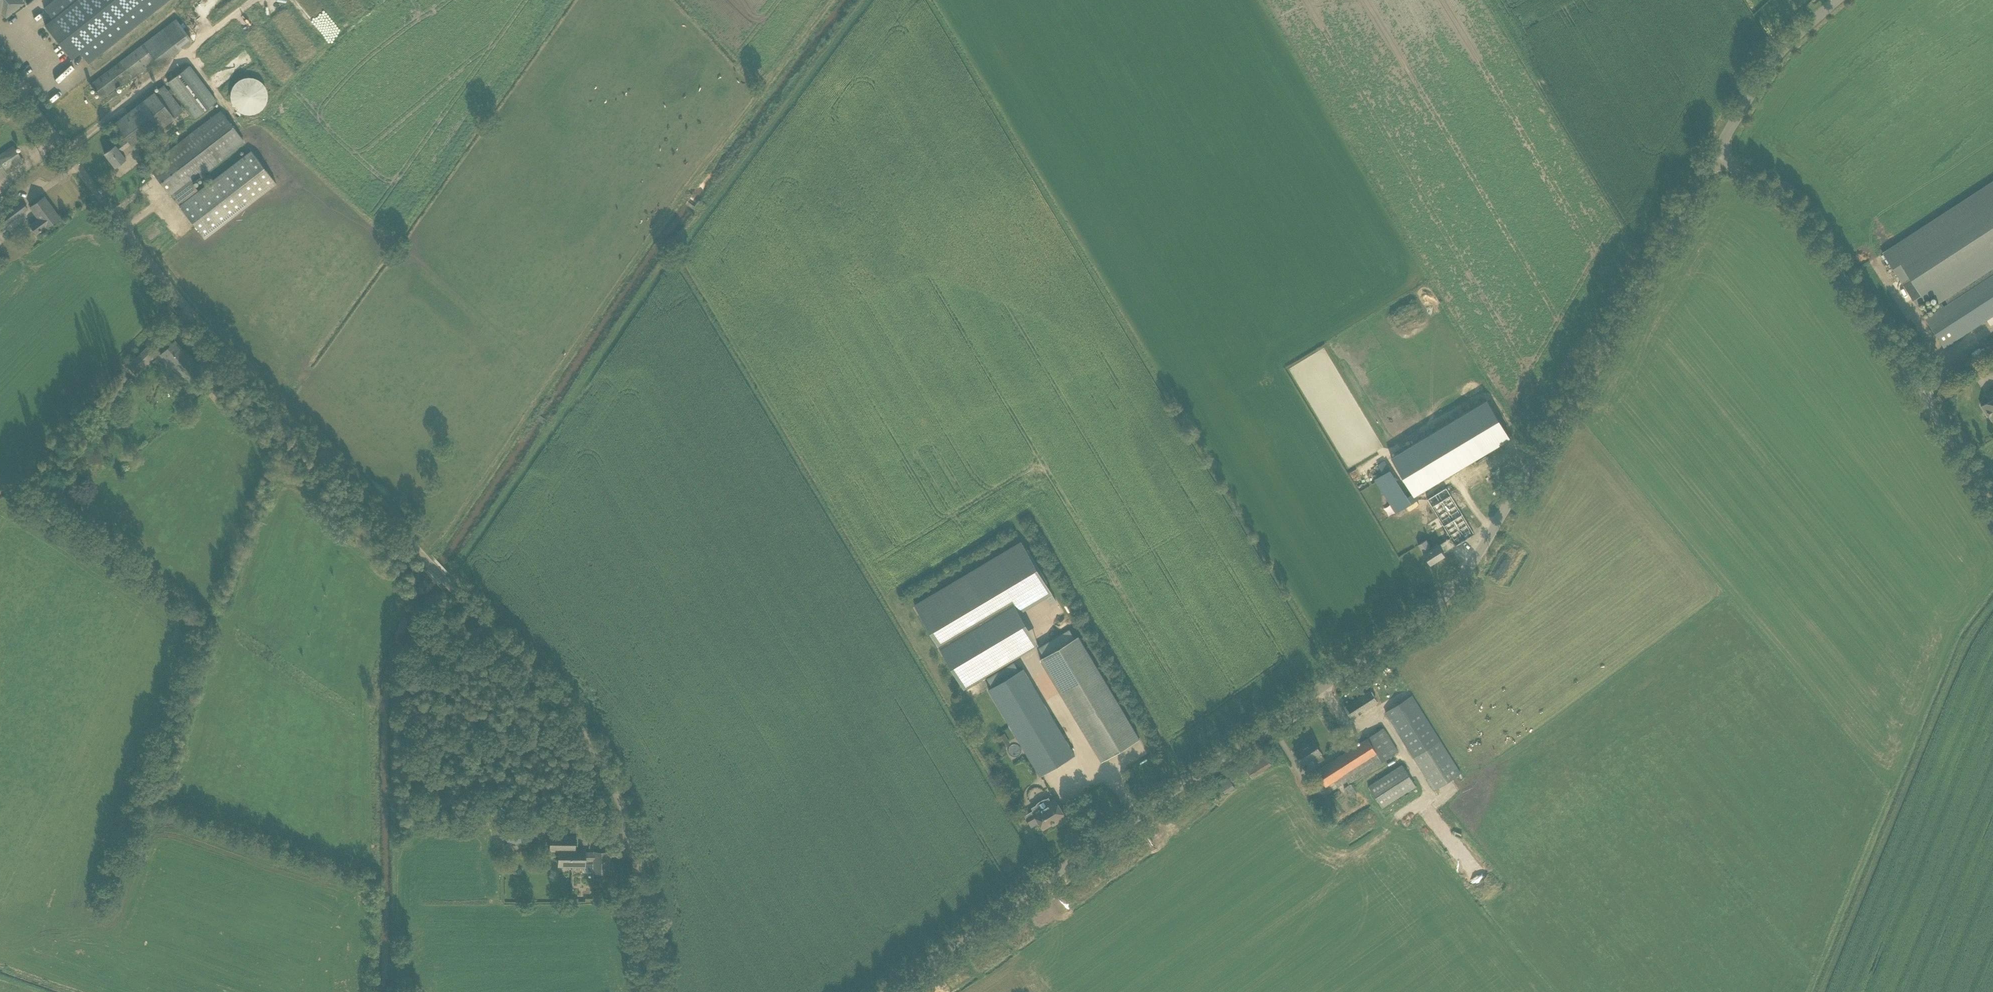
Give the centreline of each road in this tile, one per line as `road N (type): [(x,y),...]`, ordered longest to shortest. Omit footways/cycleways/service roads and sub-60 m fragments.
road 1 (unclassified): [(889,991),(1422,616),(1488,536),(1713,156)]
road 2 (unclassified): [(659,991),(636,857),(574,718),(204,338),(0,75)]
road 3 (unclassified): [(1992,513),(1811,226),(1713,156)]
road 4 (unclassified): [(1713,156),(1784,47),(1838,0)]

